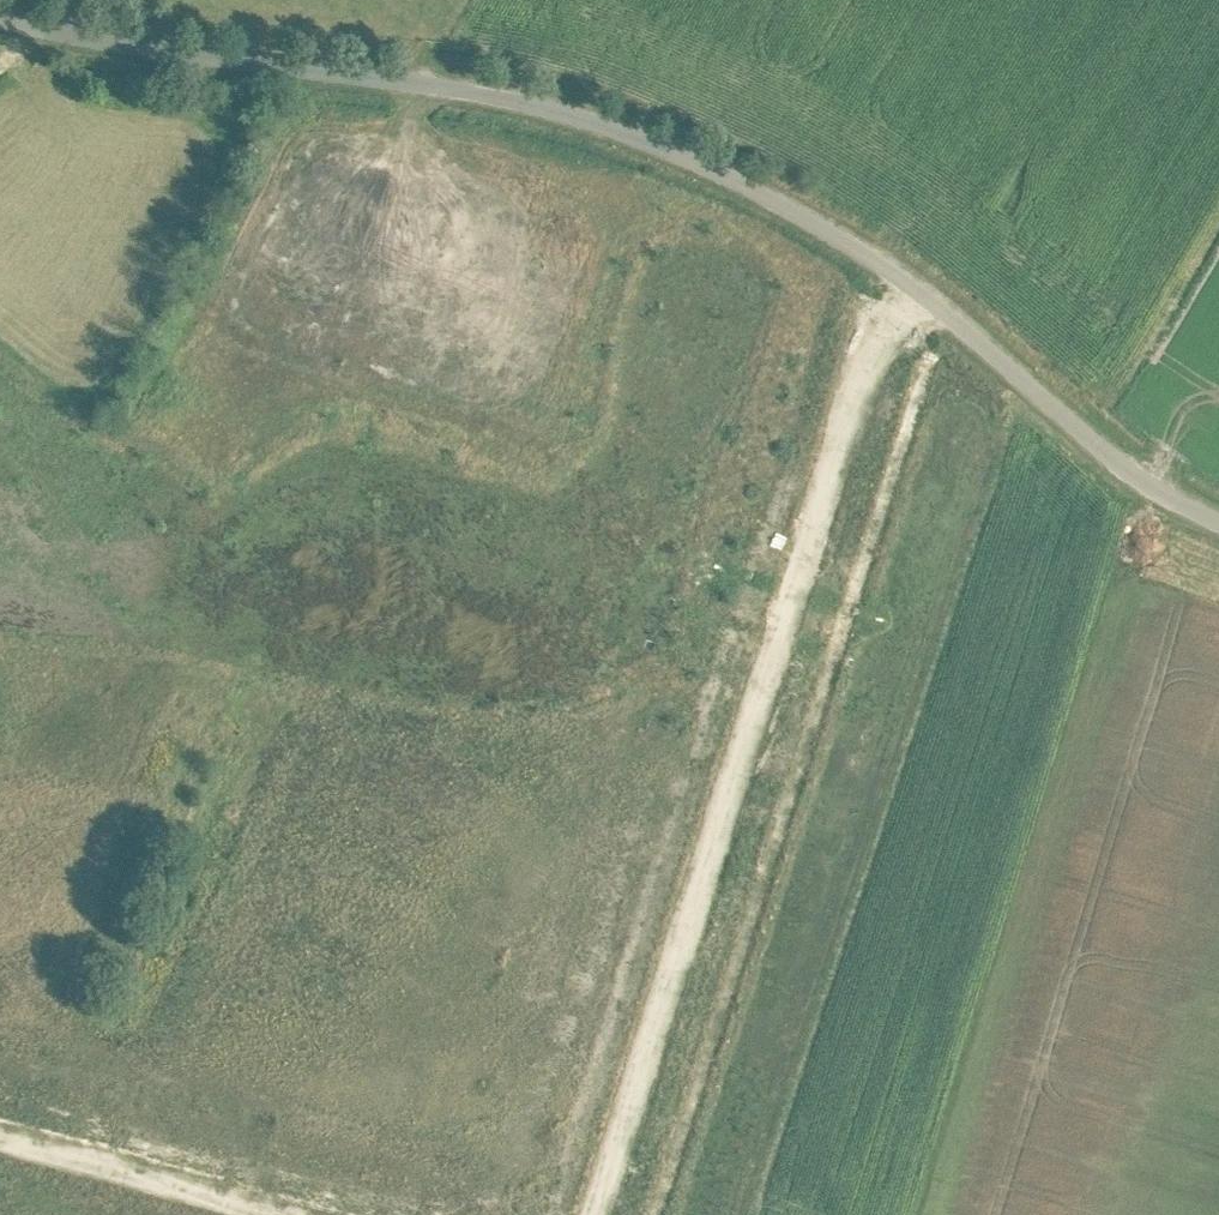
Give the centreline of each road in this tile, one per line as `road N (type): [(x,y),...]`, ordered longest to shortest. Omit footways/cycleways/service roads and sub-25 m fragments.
road 1 (unclassified): [(888,272),(771,201),(632,135),(457,89),(99,44),(0,22)]
road 2 (tertiary): [(593,1214),(849,419)]
road 3 (unclassified): [(1218,528),(1136,481),(916,291)]
road 4 (unclassified): [(0,1138),(283,1214)]
road 5 (tertiary): [(916,291),(972,154),(971,103)]
road 6 (tertiary): [(971,103),(937,142),(888,272)]
road 7 (tertiary): [(888,272),(852,368),(849,419)]
road 8 (tertiary): [(849,419),(880,383),(916,291)]

